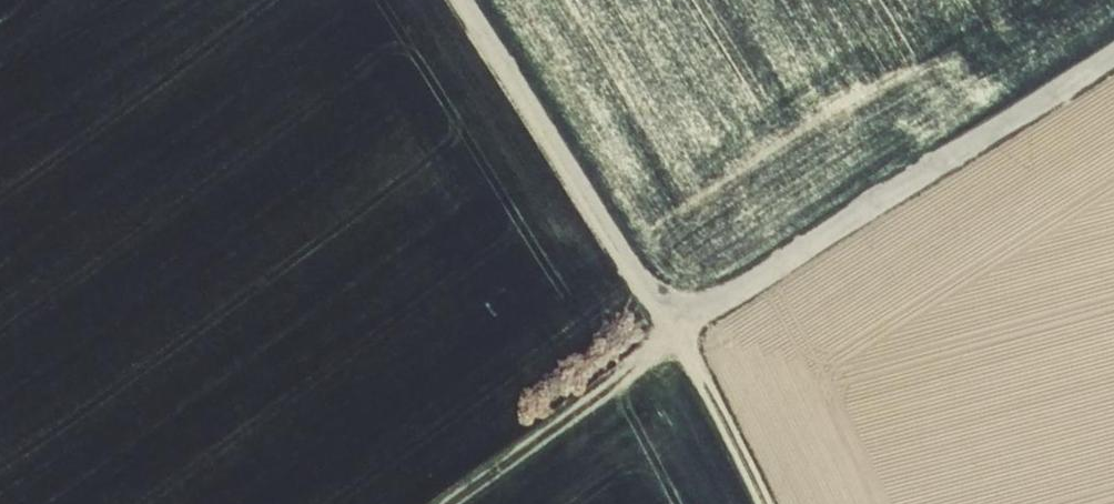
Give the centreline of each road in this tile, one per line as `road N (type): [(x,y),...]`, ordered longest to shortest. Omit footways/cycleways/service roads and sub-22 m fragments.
road 1 (track): [(463,0),(675,333),(765,503)]
road 2 (track): [(675,333),(1113,59)]
road 3 (track): [(675,333),(442,503)]

